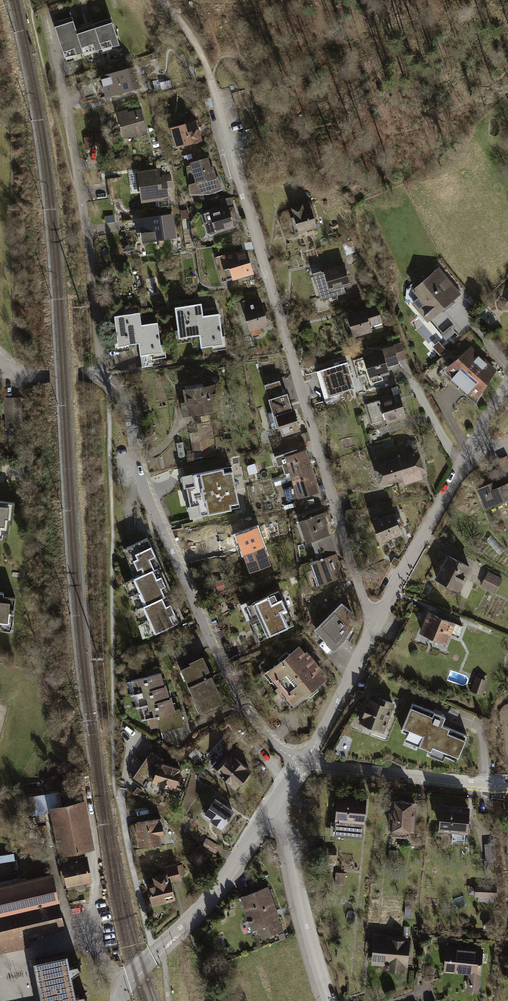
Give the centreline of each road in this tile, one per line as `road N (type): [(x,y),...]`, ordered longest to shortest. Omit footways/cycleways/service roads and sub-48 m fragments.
road 1 (residential): [(214,91),(349,554),(379,624)]
road 2 (residential): [(100,376),(129,408),(153,509),(244,707),(303,763)]
road 3 (residential): [(63,75),(100,376)]
road 4 (residential): [(118,1000),(127,978),(210,899),(269,812)]
road 5 (residential): [(303,763),(507,784)]
road 6 (residential): [(379,624),(474,446)]
road 7 (residential): [(269,812),(289,842),(329,1000)]
road 8 (residential): [(303,763),(379,624)]

